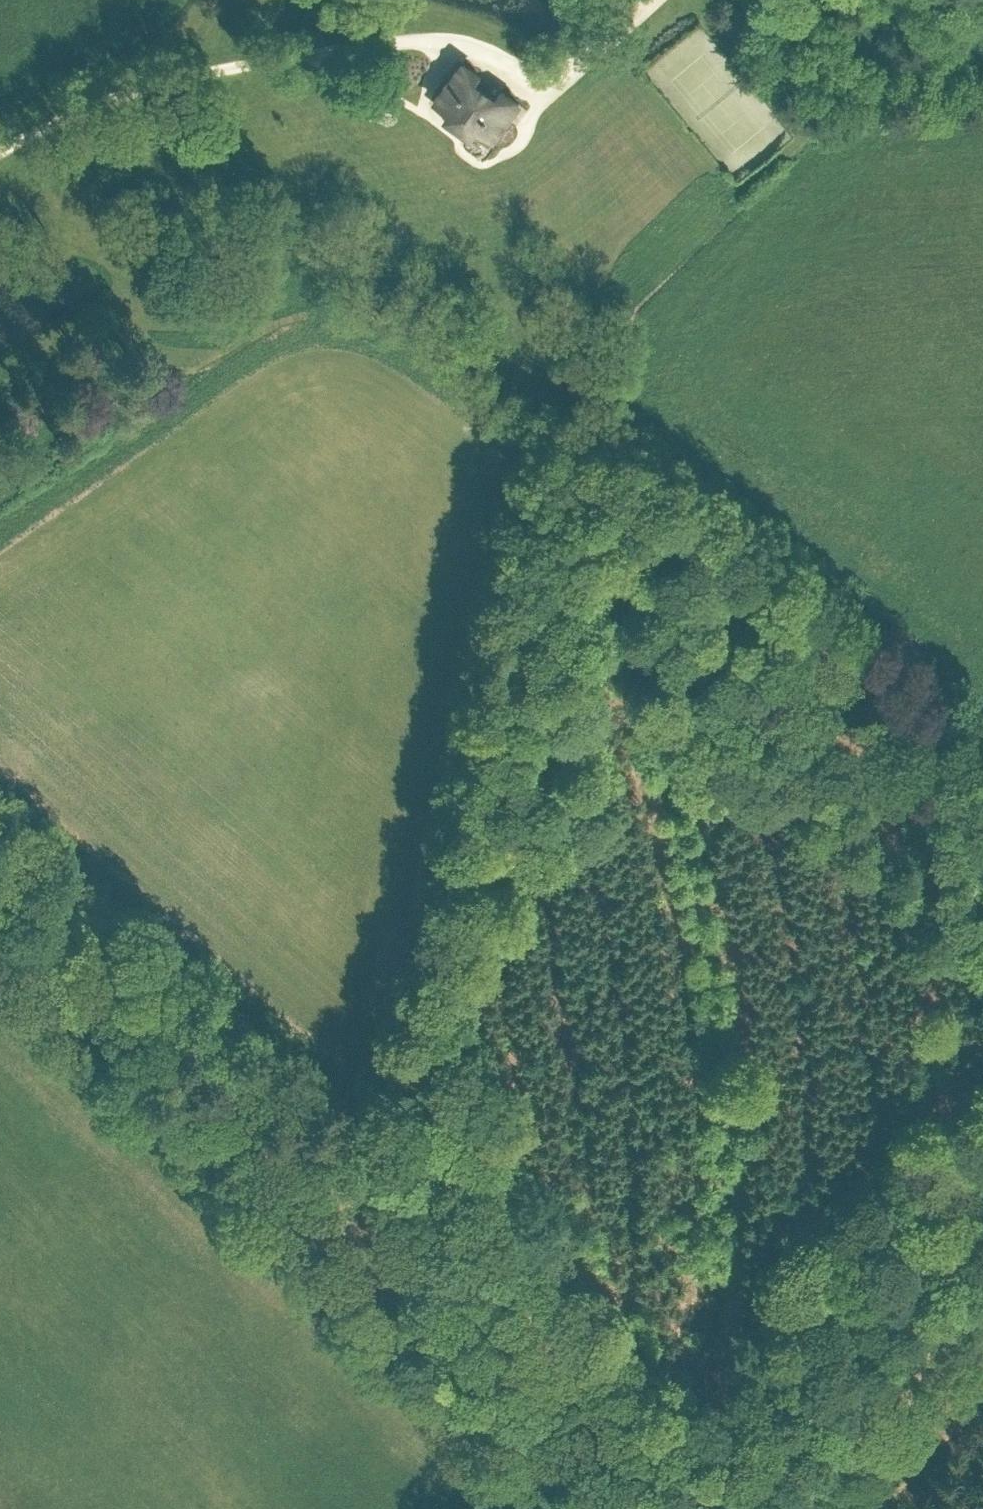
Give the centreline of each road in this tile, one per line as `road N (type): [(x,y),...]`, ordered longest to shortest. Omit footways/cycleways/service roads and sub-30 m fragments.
road 1 (track): [(687,1503),(716,1212),(712,986),(693,873),(576,427)]
road 2 (track): [(0,984),(492,1461),(544,1487),(687,1503)]
road 3 (track): [(687,1503),(758,1469),(982,1219)]

